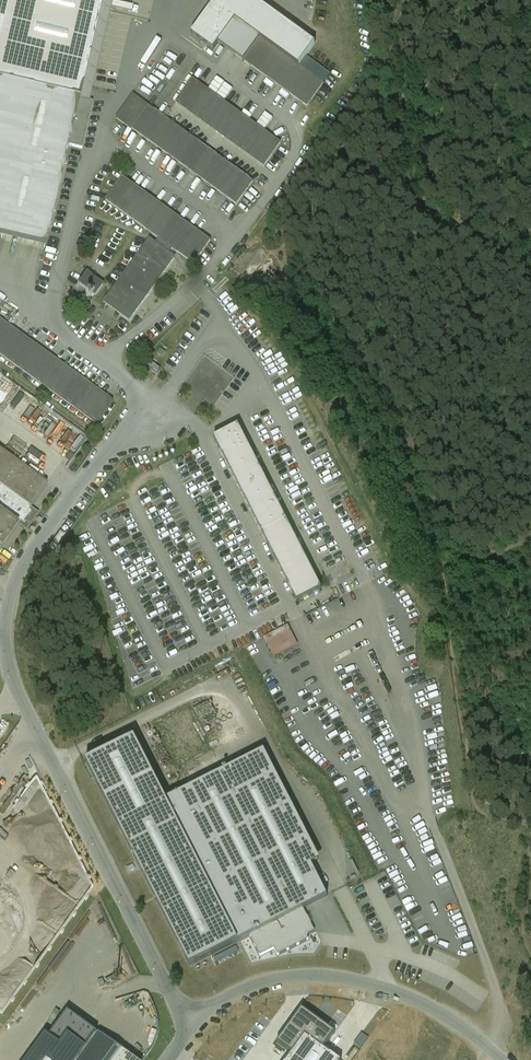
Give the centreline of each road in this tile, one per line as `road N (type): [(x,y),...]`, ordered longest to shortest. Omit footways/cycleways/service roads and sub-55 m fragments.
road 1 (unclassified): [(195,1024),(182,1013),(6,669),(8,598),(31,553),(118,440)]
road 2 (unclassified): [(503,1059),(413,998),(326,978),(288,978),(248,990),(195,1024)]
road 3 (track): [(143,397),(236,283)]

